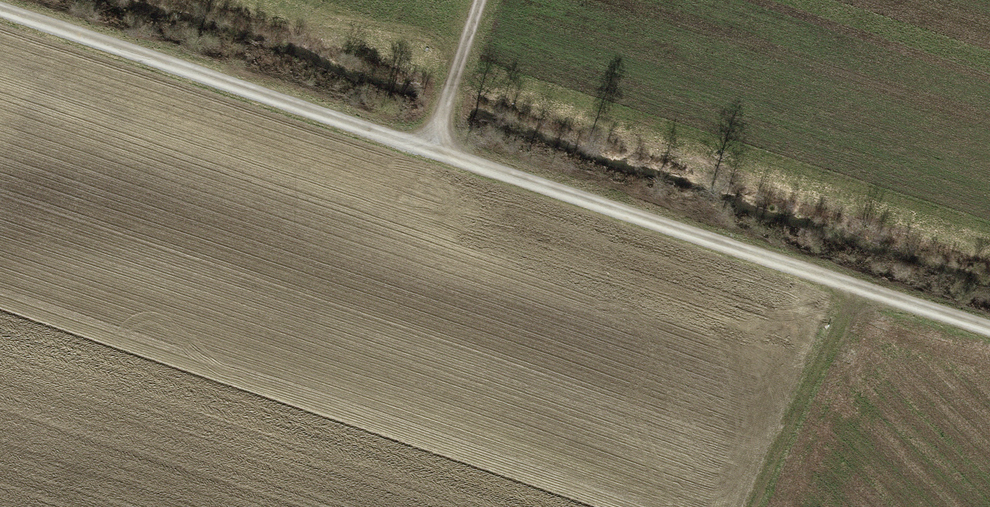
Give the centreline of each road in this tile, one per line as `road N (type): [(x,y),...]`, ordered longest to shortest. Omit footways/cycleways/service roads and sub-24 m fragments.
road 1 (track): [(989,330),(0,10)]
road 2 (track): [(757,506),(859,288)]
road 3 (track): [(429,150),(479,0)]

